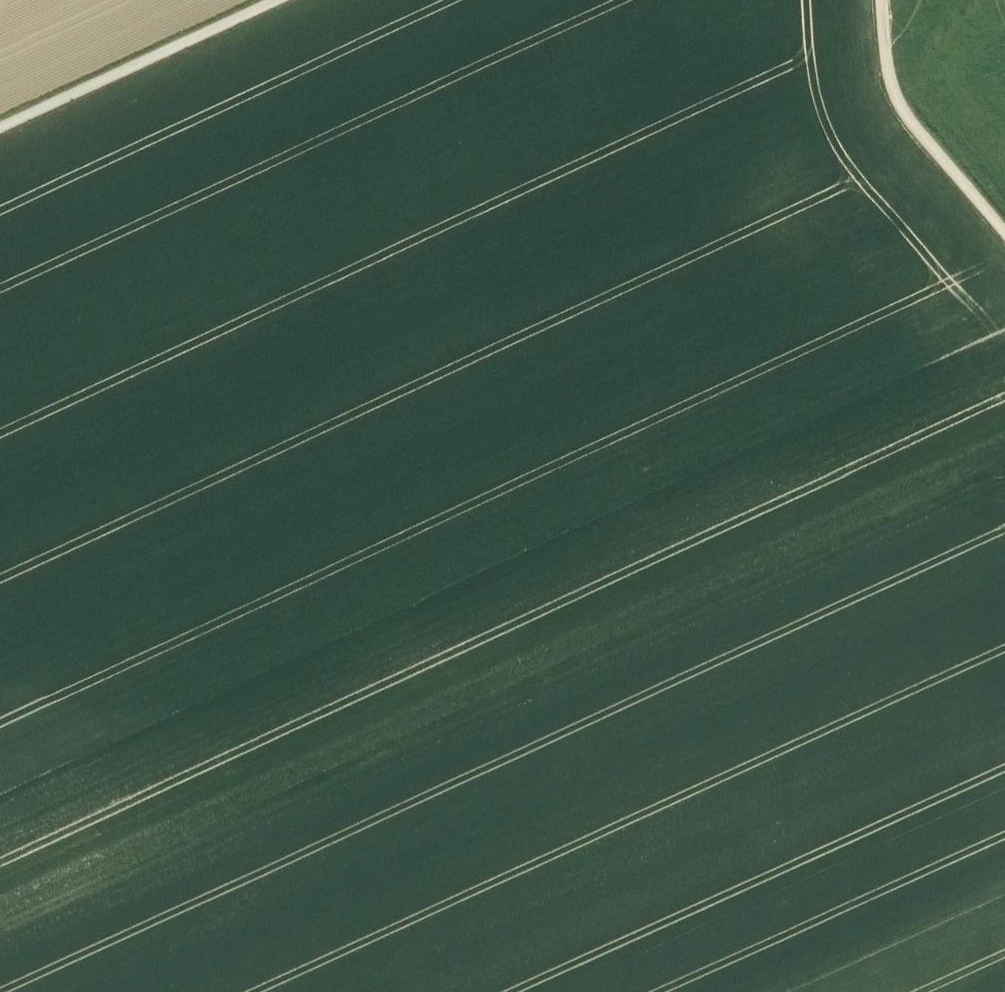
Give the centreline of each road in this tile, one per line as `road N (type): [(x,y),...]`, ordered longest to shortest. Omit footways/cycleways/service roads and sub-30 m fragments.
road 1 (track): [(0,130),(279,0)]
road 2 (track): [(1004,232),(891,91),(882,0)]

